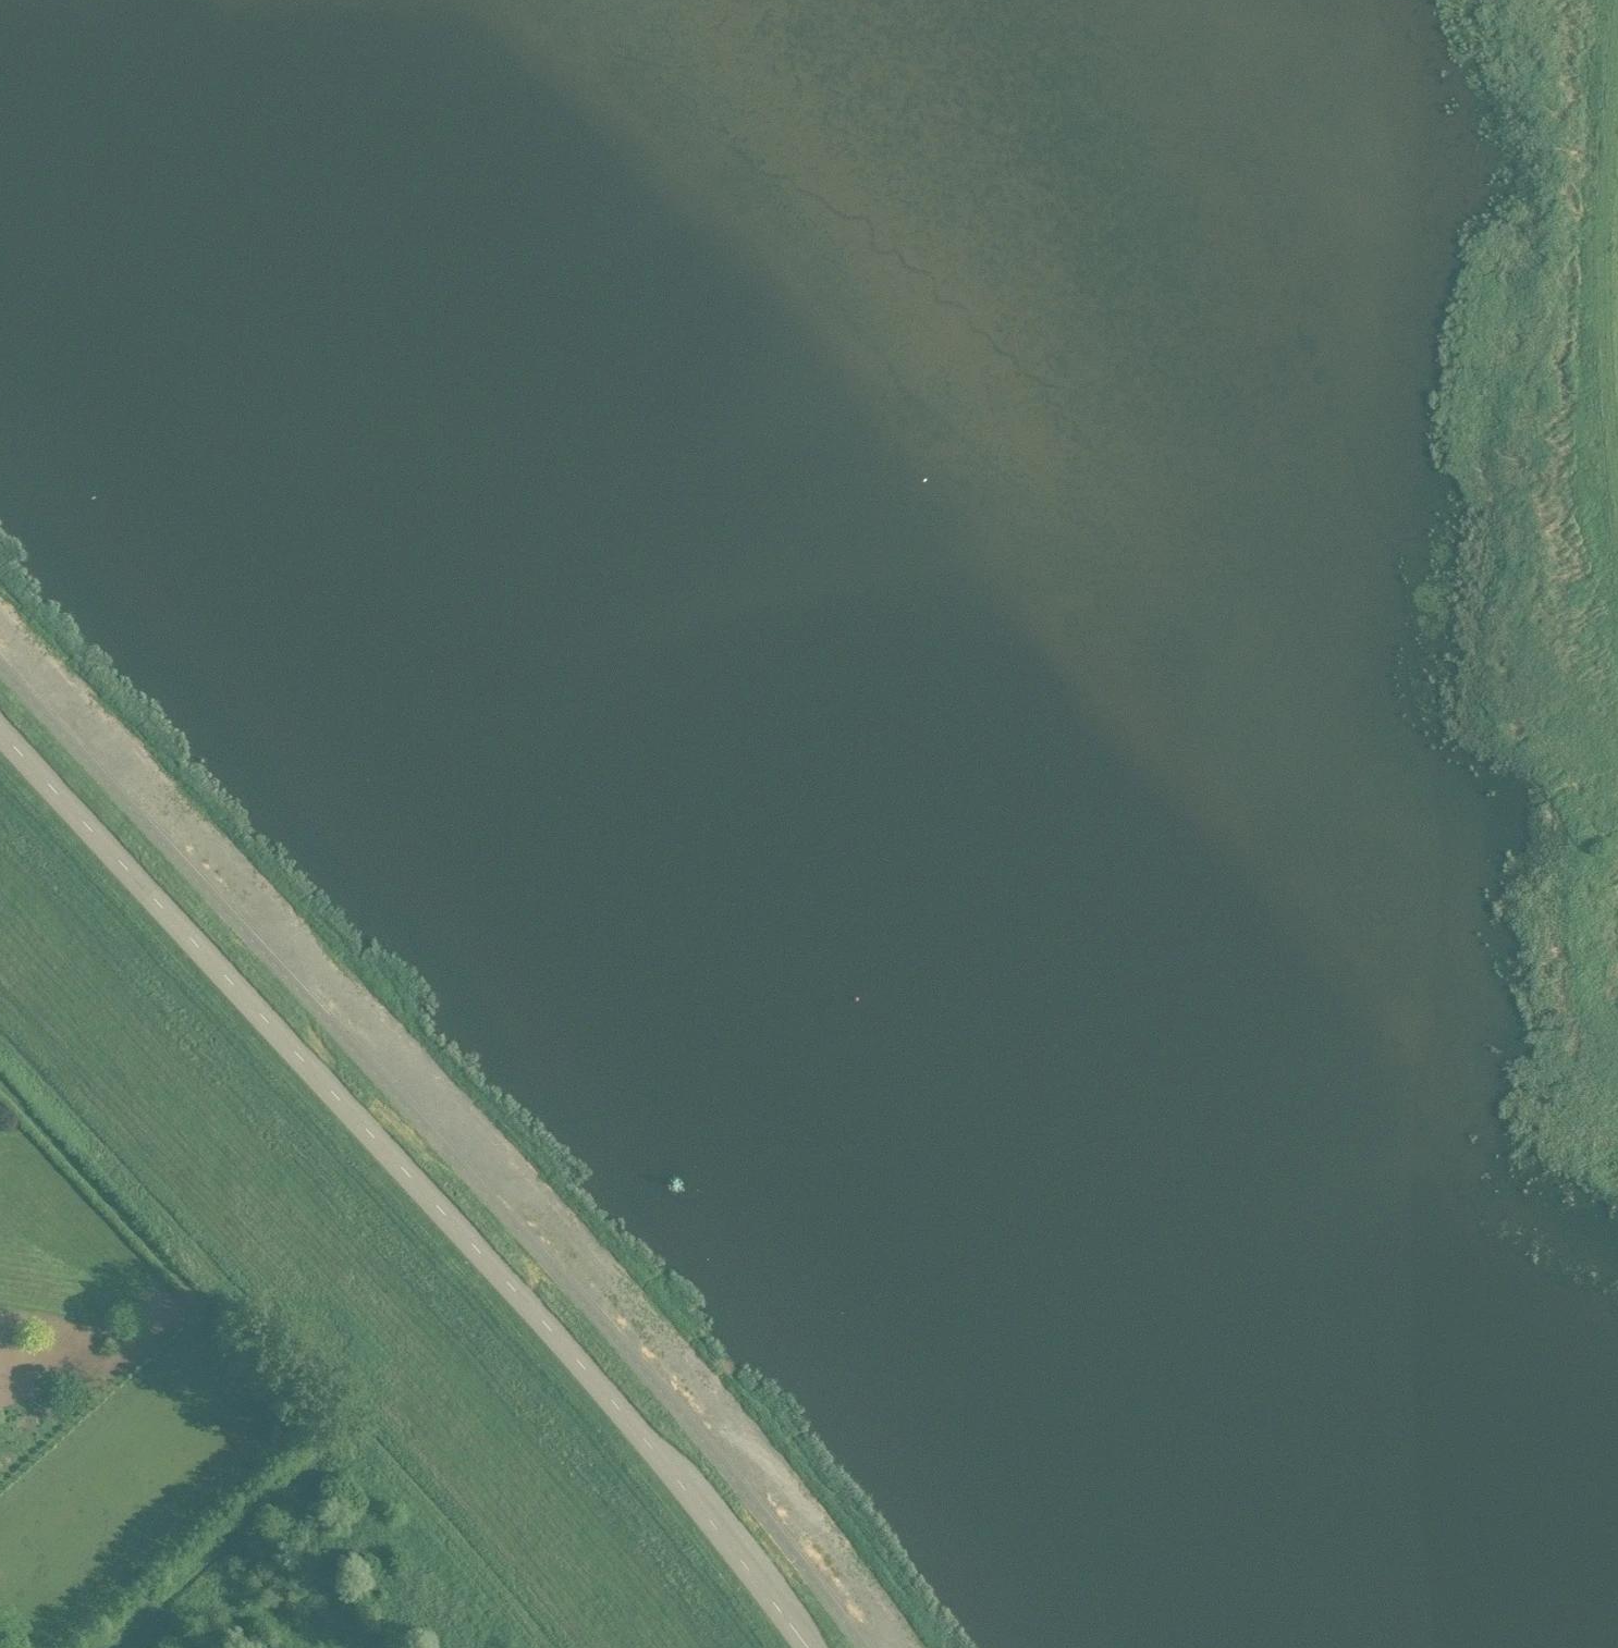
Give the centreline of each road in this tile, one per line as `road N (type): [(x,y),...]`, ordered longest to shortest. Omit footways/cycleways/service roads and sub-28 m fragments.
road 1 (tertiary): [(0,733),(550,1330),(807,1647)]
road 2 (track): [(529,1647),(358,1452)]

